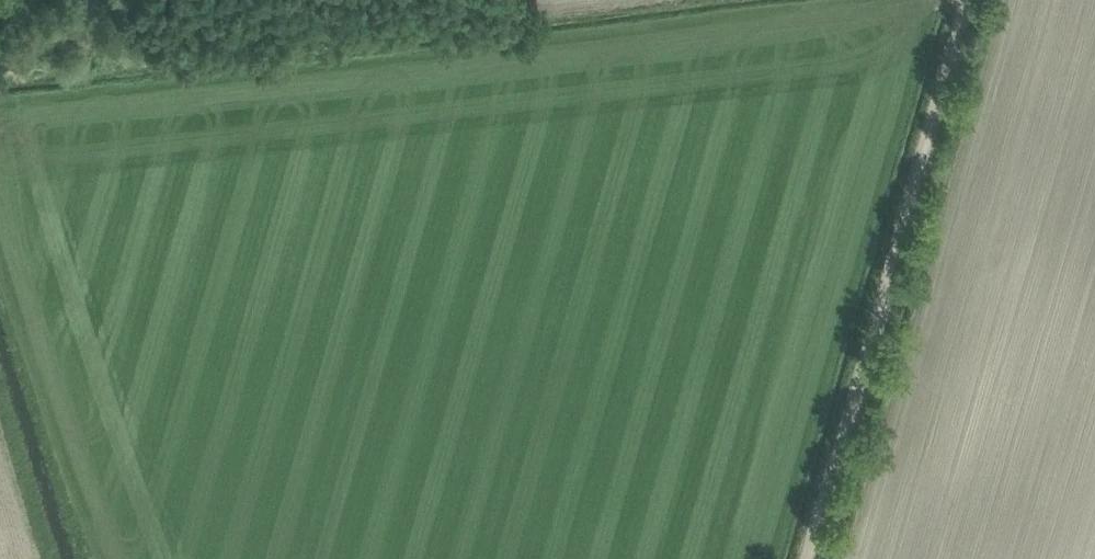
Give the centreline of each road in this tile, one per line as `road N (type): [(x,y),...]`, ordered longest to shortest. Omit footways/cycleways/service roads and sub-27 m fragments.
road 1 (track): [(970,0),(808,558)]

